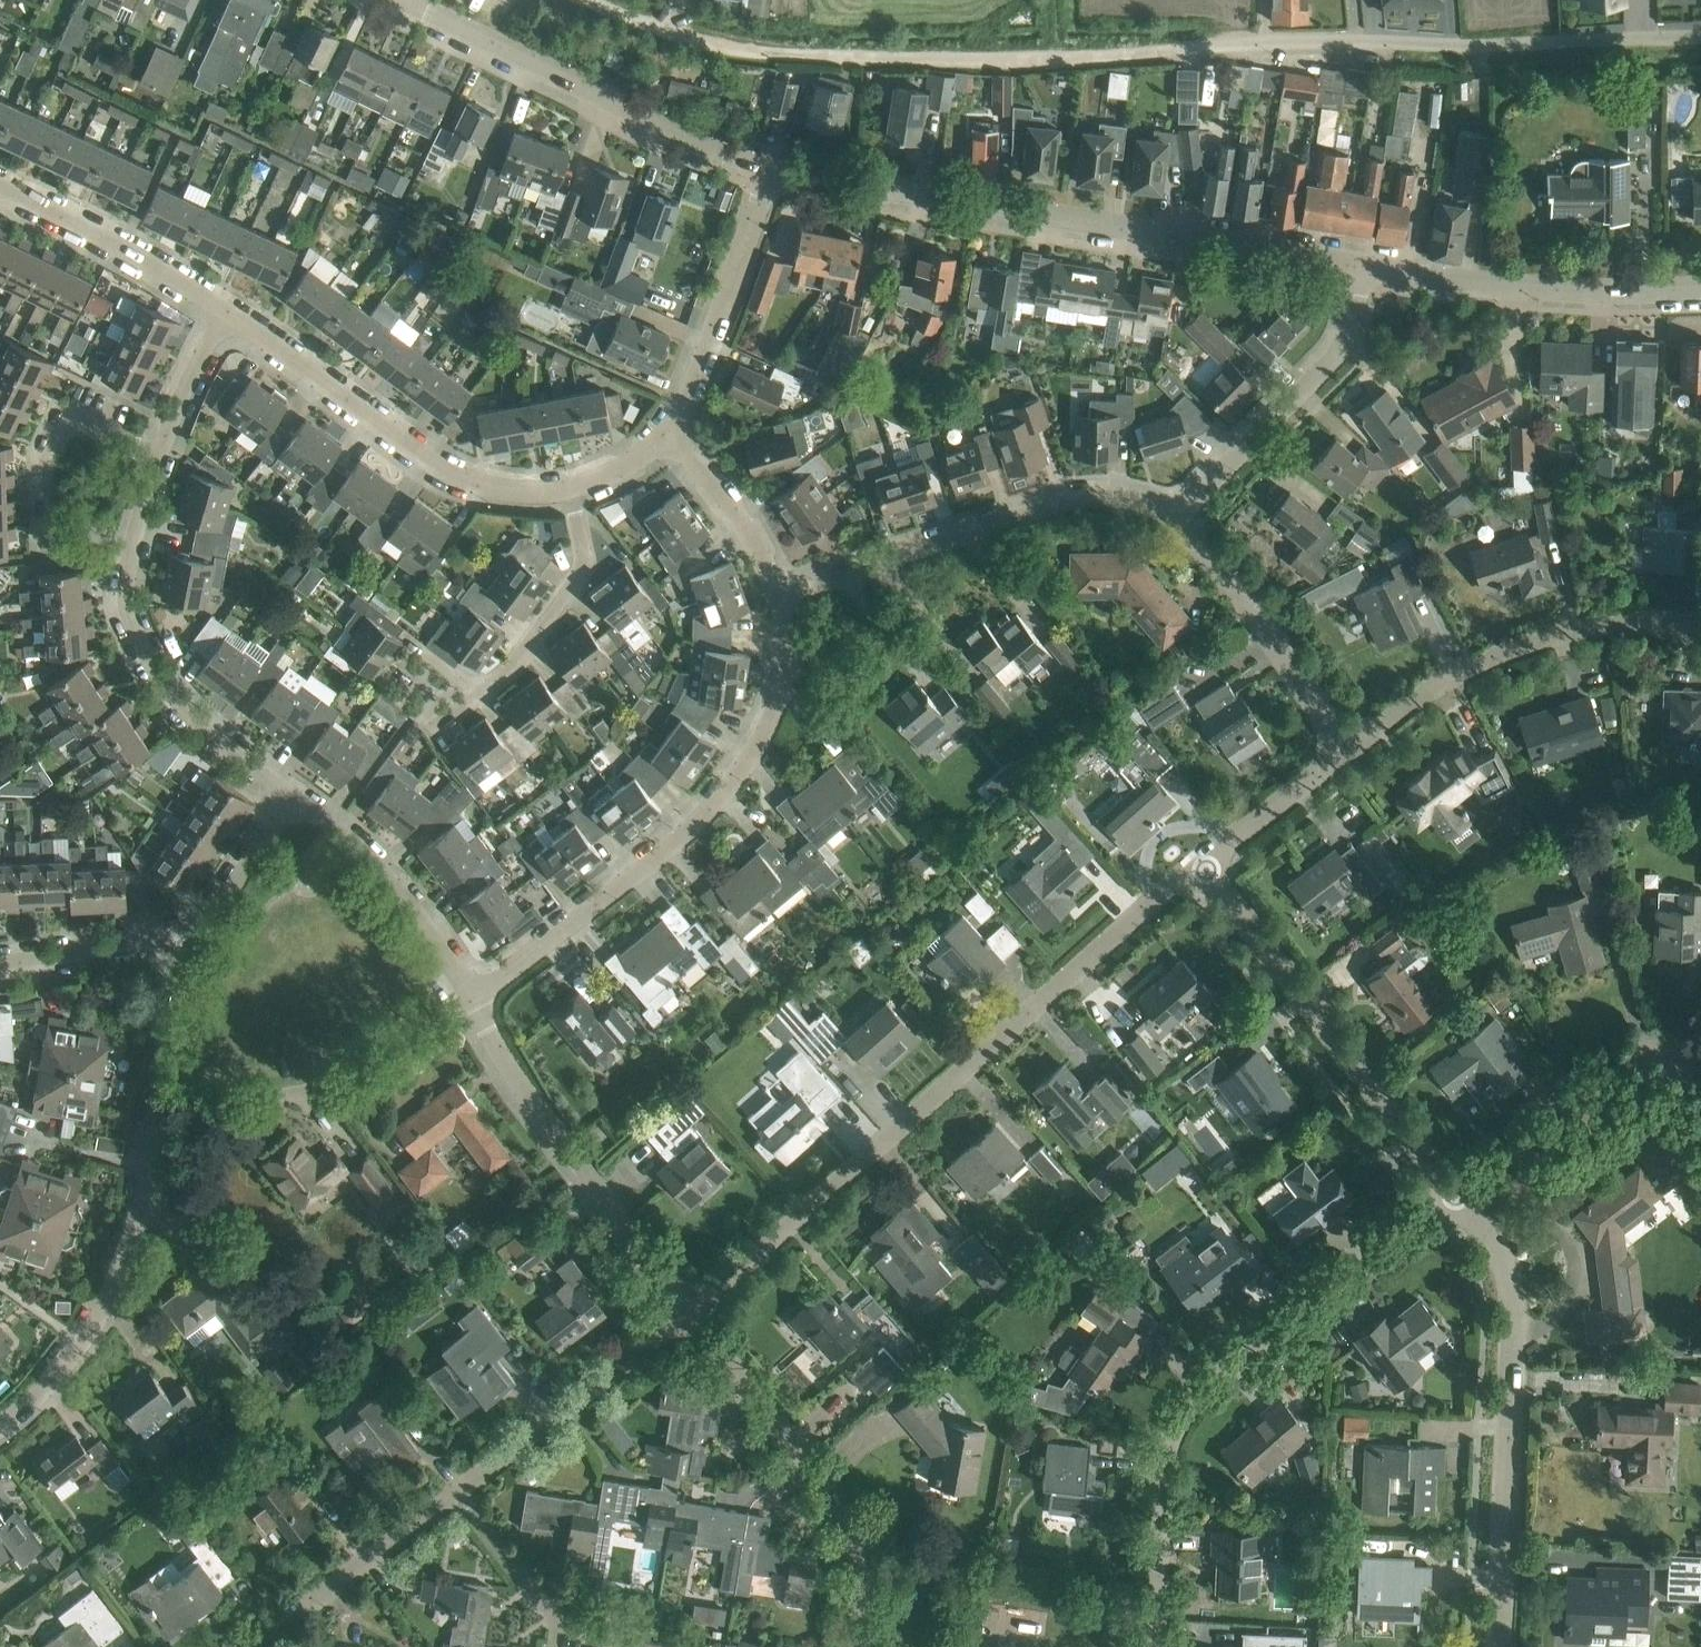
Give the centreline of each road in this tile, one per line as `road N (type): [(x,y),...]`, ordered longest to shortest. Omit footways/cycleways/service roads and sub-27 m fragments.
road 1 (residential): [(692,1310),(1201,863)]
road 2 (track): [(587,0),(669,31),(804,57),(1010,58),(1207,45)]
road 3 (residential): [(1362,266),(770,169)]
road 4 (residential): [(1156,1646),(1164,1478),(1185,1411),(1457,1195)]
road 5 (residential): [(469,996),(676,843),(734,781),(778,698),(785,657),(780,597)]
road 6 (unclassified): [(1207,45),(1700,36)]
road 7 (residential): [(1499,1646),(1514,1315),(1493,1241),(1457,1195)]
road 8 (residential): [(1457,1195),(1201,863)]
road 9 (residential): [(780,597),(1082,497),(1132,499),(1171,521)]
road 10 (residential): [(770,169),(412,0)]
road 11 (residential): [(570,487),(526,492),(472,482),(228,314)]
road 12 (residential): [(852,1646),(862,1580),(848,1518),(692,1310)]
road 13 (residential): [(1344,752),(1438,682),(1506,650),(1624,624),(1700,623)]
road 14 (residential): [(0,1429),(59,1373),(101,1311),(127,1252),(160,1088)]
road 15 (residential): [(692,1310),(513,1075),(469,996)]
road 16 (residential): [(1362,266),(1542,288),(1700,288)]
road 17 (residential): [(1171,521),(1338,352),(1362,266)]
road 18 (residential): [(160,1088),(274,1096),(342,1082),(402,1053),(462,1008)]
road 19 (residential): [(294,797),(222,741),(146,655),(128,617),(134,543)]
road 20 (residential): [(570,487),(583,569),(516,662),(431,730)]
road 21 (residential): [(455,1491),(692,1310)]
road 22 (residential): [(1171,521),(1241,597),(1344,752)]
road 23 (residential): [(770,169),(712,339),(664,432)]
road 24 (residential): [(1457,1195),(1618,1072),(1657,1058),(1694,1073)]
road 25 (residential): [(469,996),(370,860),(294,797)]
road 26 (residential): [(228,314),(0,184)]
road 27 (residential): [(253,1646),(455,1491)]
road 28 (residential): [(632,1625),(569,1617),(540,1601),(455,1491)]
road 29 (residential): [(161,456),(66,417),(47,455),(49,528)]
road 30 (residential): [(780,597),(736,513),(664,432)]
road 31 (residential): [(0,966),(195,942)]
road 32 (residential): [(1201,863),(1344,752)]
road 33 (residential): [(195,942),(294,797)]
road 34 (residential): [(161,456),(228,314)]
road 35 (residential): [(160,1088),(195,942)]

